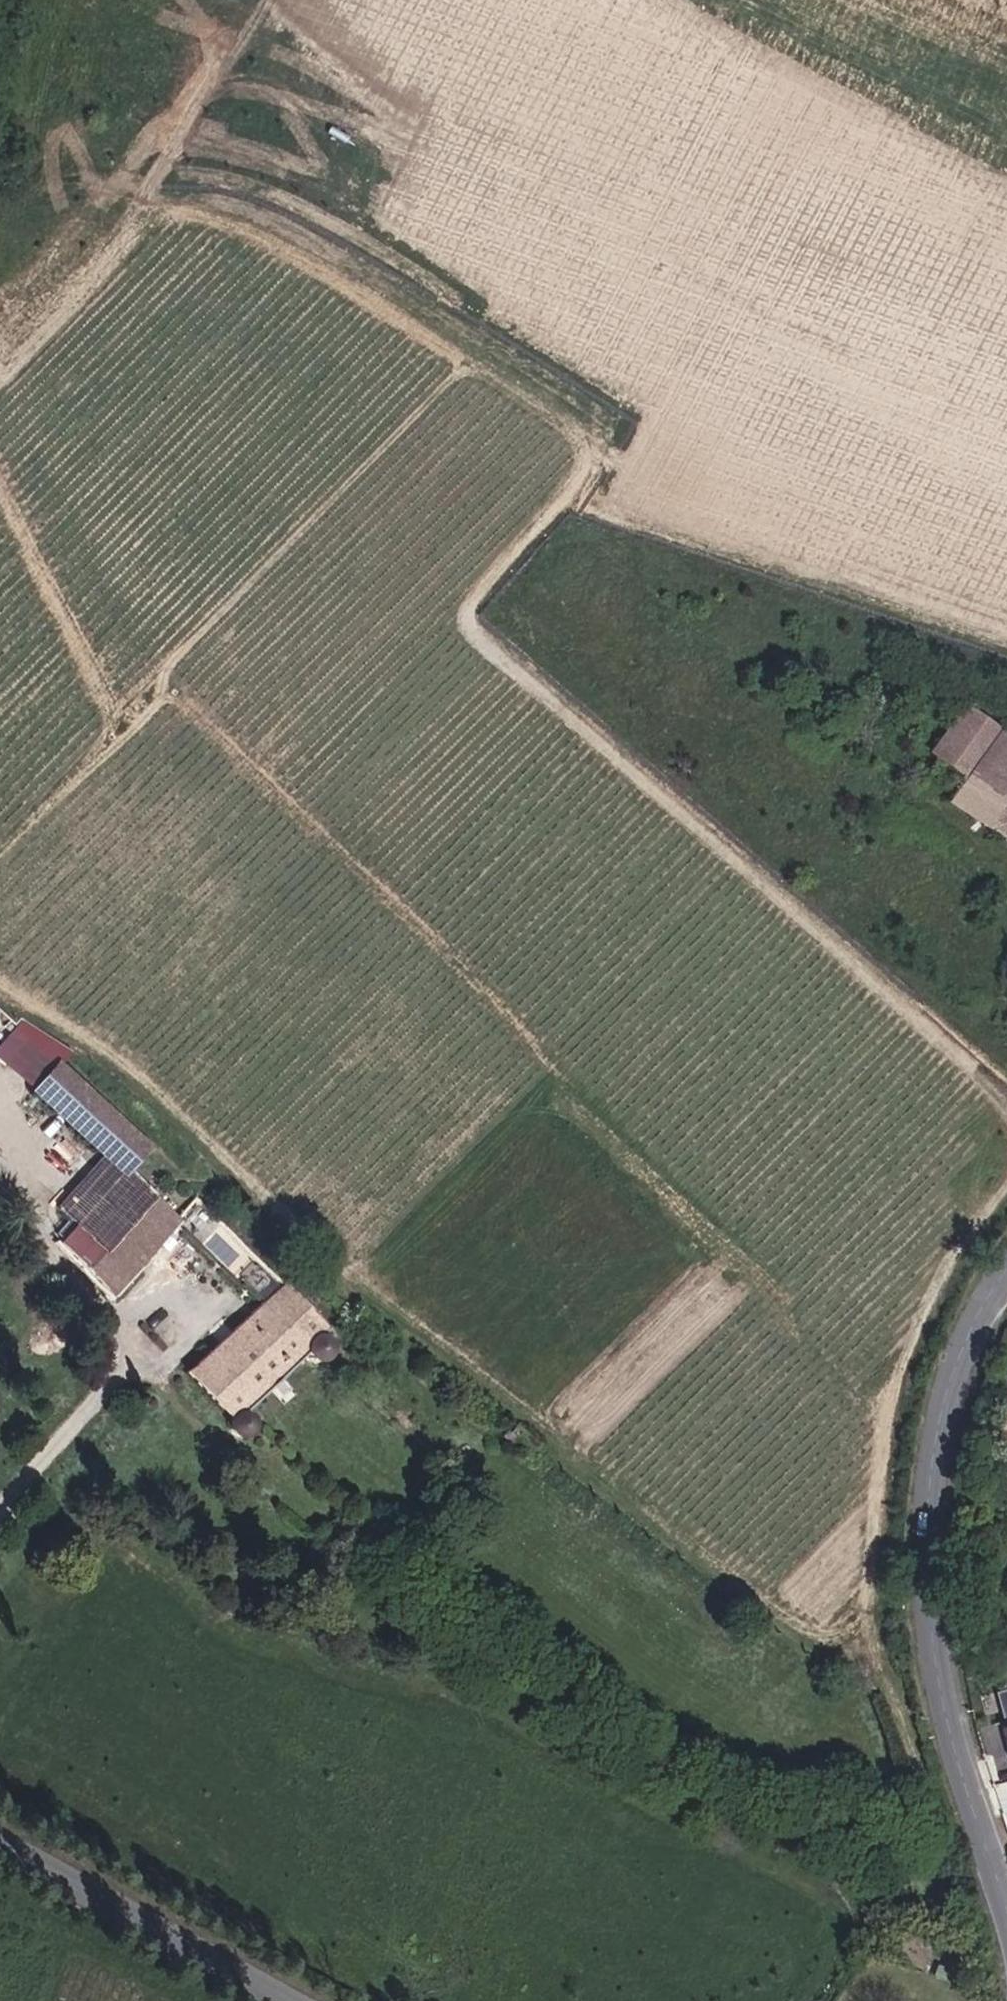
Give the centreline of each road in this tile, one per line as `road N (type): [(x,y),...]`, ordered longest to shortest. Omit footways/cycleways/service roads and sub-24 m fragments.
road 1 (tertiary): [(1006,1269),(962,1349),(941,1422),(929,1586),(947,1721),(1006,1918)]
road 2 (tertiary): [(0,1849),(278,2000)]

